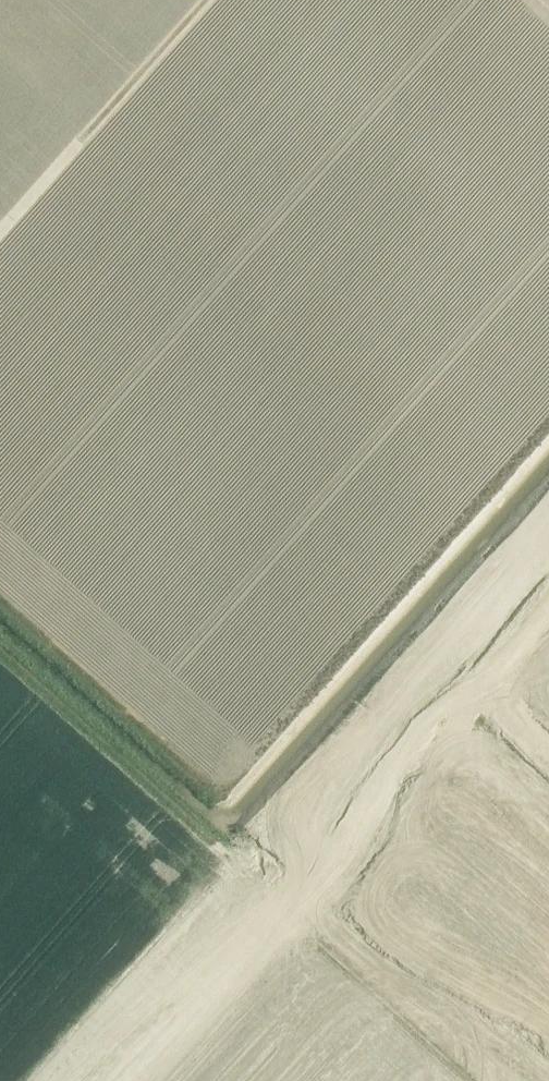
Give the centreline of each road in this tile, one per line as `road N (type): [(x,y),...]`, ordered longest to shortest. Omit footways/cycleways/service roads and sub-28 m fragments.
road 1 (unclassified): [(401,730),(77,1080)]
road 2 (track): [(205,0),(0,230)]
road 3 (unclassified): [(548,863),(401,730)]
road 4 (unclassified): [(548,562),(459,664)]
road 5 (unclassified): [(459,664),(548,745)]

